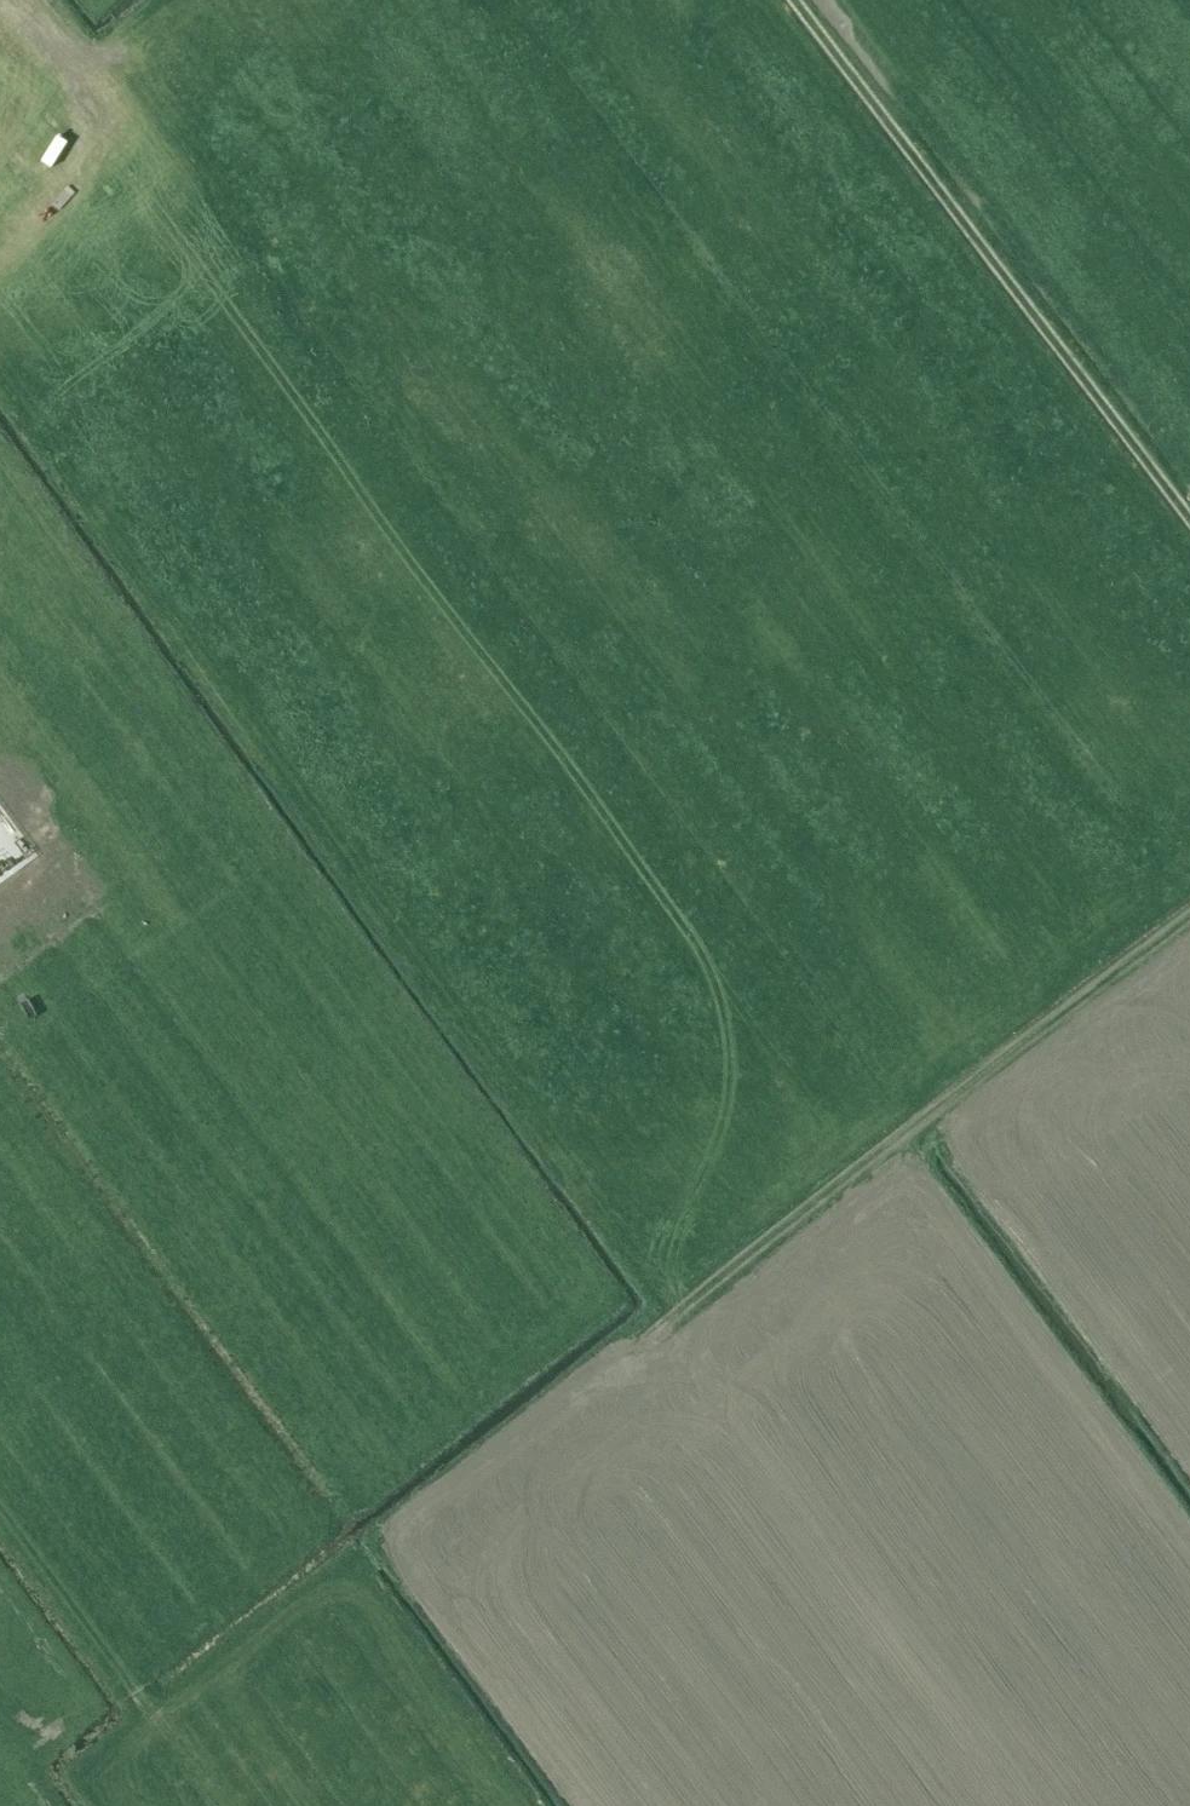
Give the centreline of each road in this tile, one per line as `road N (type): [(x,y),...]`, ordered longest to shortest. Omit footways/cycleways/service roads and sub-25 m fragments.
road 1 (track): [(796,0),(1189,516)]

